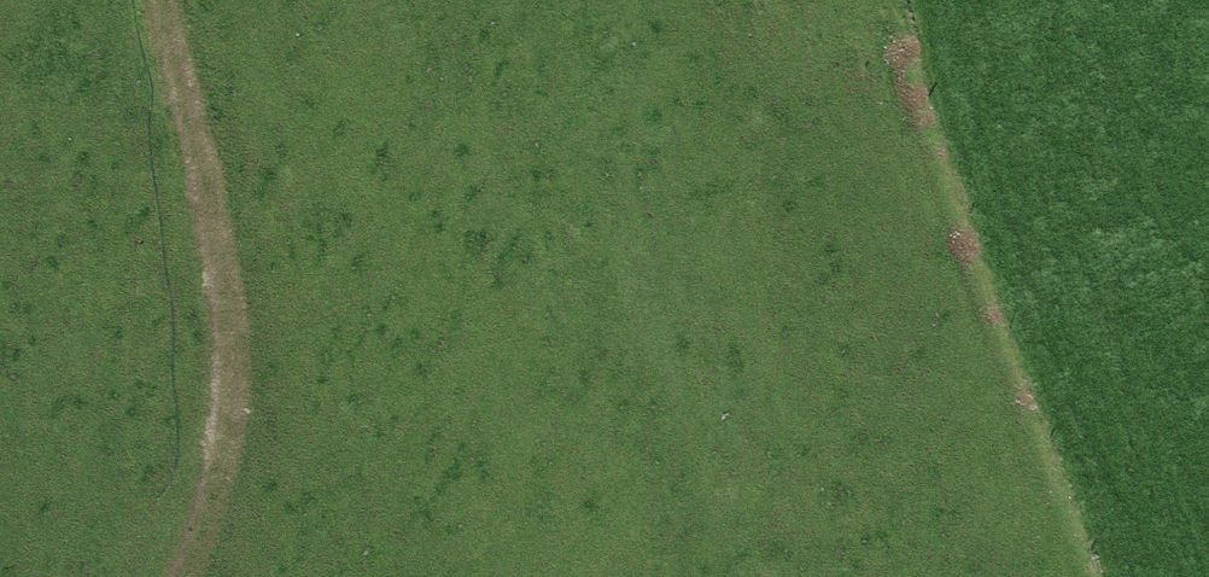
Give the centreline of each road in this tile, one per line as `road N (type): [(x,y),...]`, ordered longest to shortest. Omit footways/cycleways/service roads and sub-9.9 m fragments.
road 1 (motorway): [(1208,5),(807,128),(0,332)]
road 2 (motorway): [(488,576),(897,471),(1208,376)]
road 3 (track): [(188,576),(224,451),(227,305),(153,0)]

